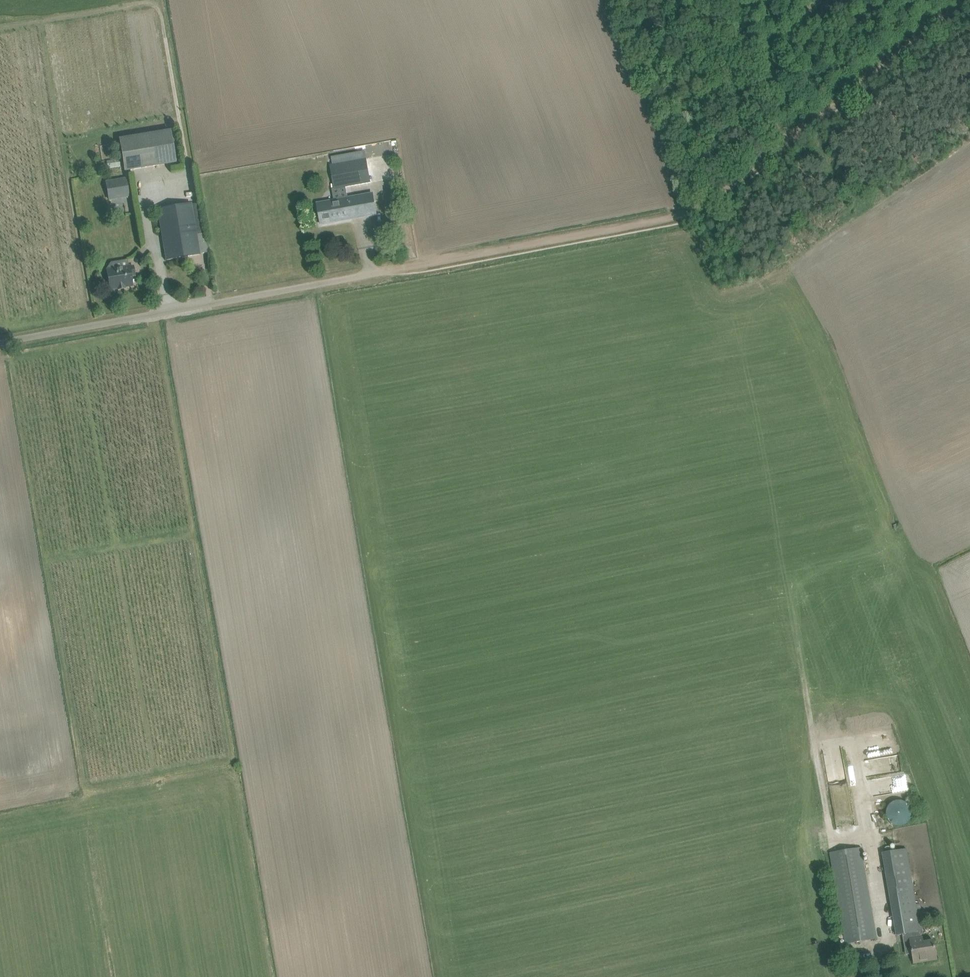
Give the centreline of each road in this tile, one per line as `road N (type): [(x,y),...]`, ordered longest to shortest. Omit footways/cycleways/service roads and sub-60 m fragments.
road 1 (track): [(969,0),(702,208),(382,272)]
road 2 (unclassified): [(0,343),(382,272)]

